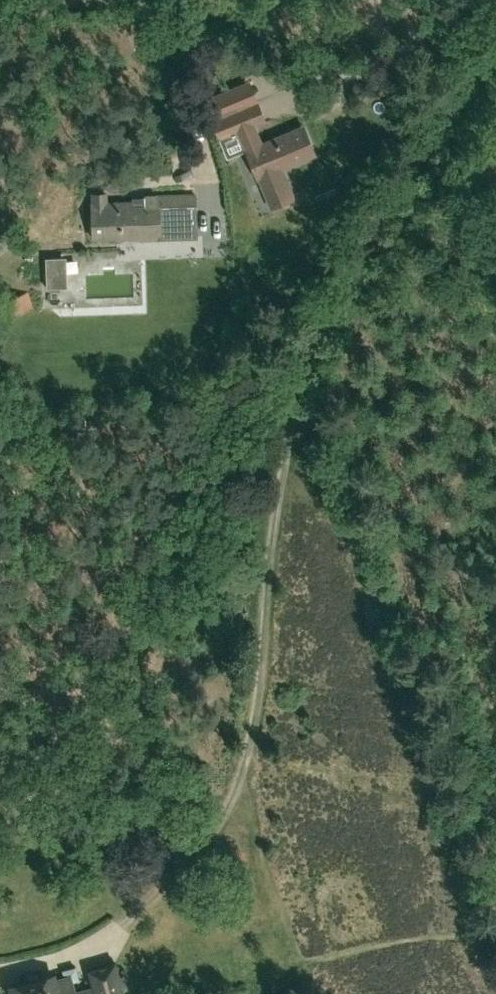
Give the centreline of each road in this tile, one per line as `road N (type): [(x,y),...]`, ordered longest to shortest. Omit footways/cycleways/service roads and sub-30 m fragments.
road 1 (track): [(297,368),(260,680),(229,801),(117,931),(81,952),(0,970)]
road 2 (track): [(246,441),(495,46)]
road 3 (track): [(0,830),(100,712),(246,441)]

